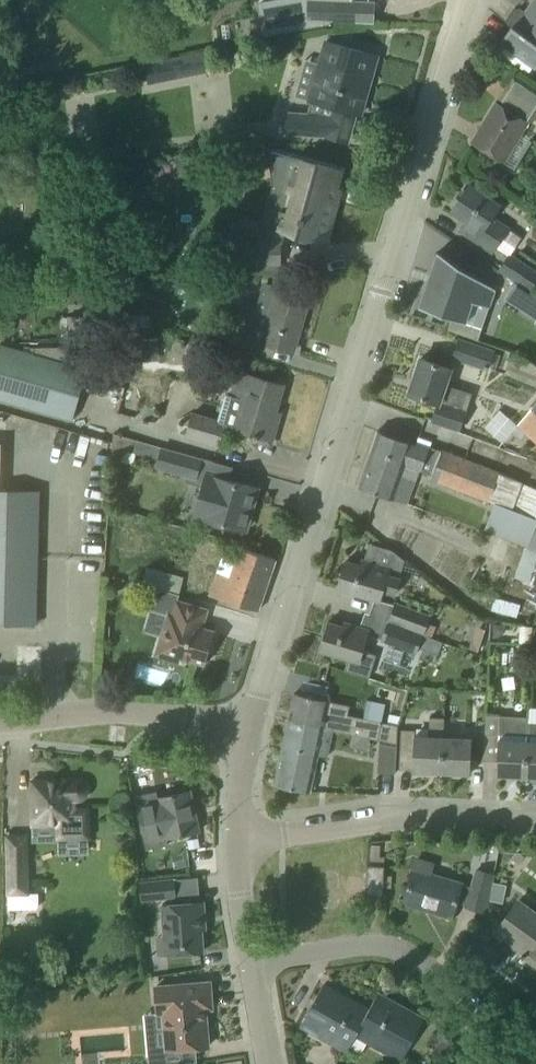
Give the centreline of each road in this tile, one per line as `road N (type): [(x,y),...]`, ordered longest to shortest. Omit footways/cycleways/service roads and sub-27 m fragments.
road 1 (residential): [(249,736),(469,0)]
road 2 (residential): [(535,1058),(426,967),(383,946),(250,965)]
road 3 (unclassified): [(535,822),(457,818),(238,841)]
road 4 (unclassified): [(249,736),(191,722),(107,715),(0,727)]
road 5 (residential): [(250,965),(238,841)]

